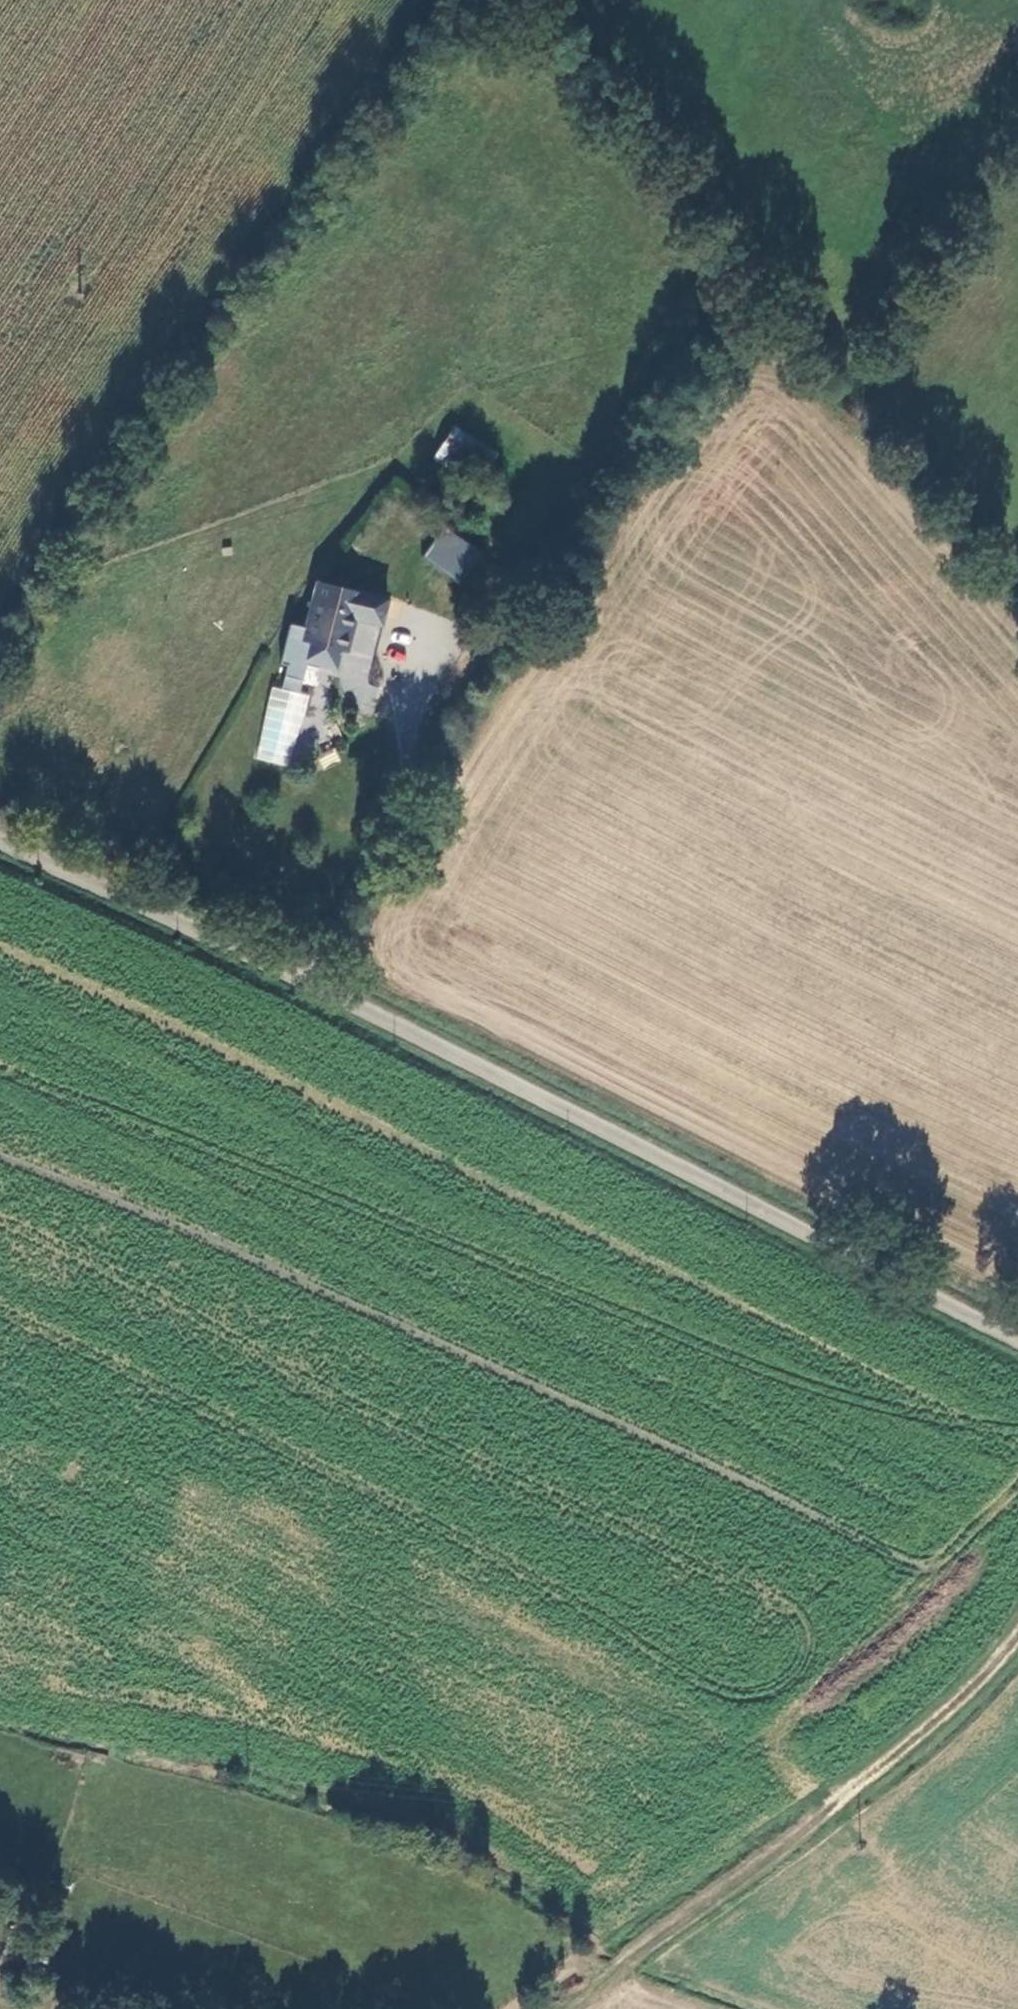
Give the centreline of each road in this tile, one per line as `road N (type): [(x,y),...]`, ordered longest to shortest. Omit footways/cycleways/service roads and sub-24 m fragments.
road 1 (unclassified): [(1017,1341),(0,855)]
road 2 (track): [(1017,1638),(999,1667),(618,1972)]

